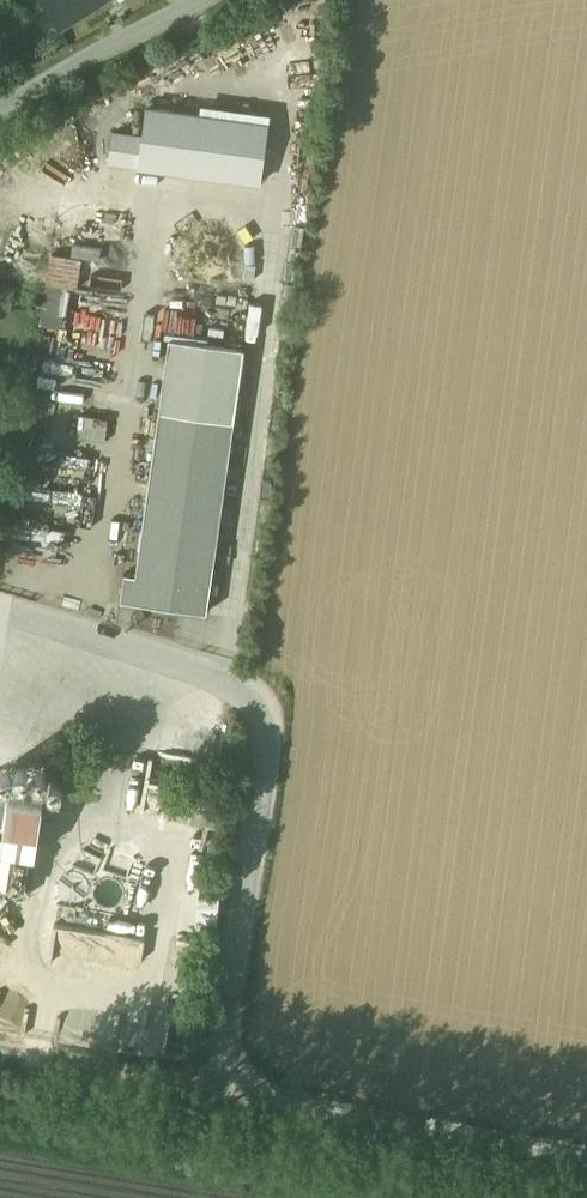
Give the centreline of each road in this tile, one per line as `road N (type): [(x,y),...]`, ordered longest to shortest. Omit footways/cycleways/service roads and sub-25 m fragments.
road 1 (unclassified): [(0,604),(198,661),(247,699),(268,745),(224,1085),(586,1152)]
road 2 (unclassified): [(194,0),(0,112)]

